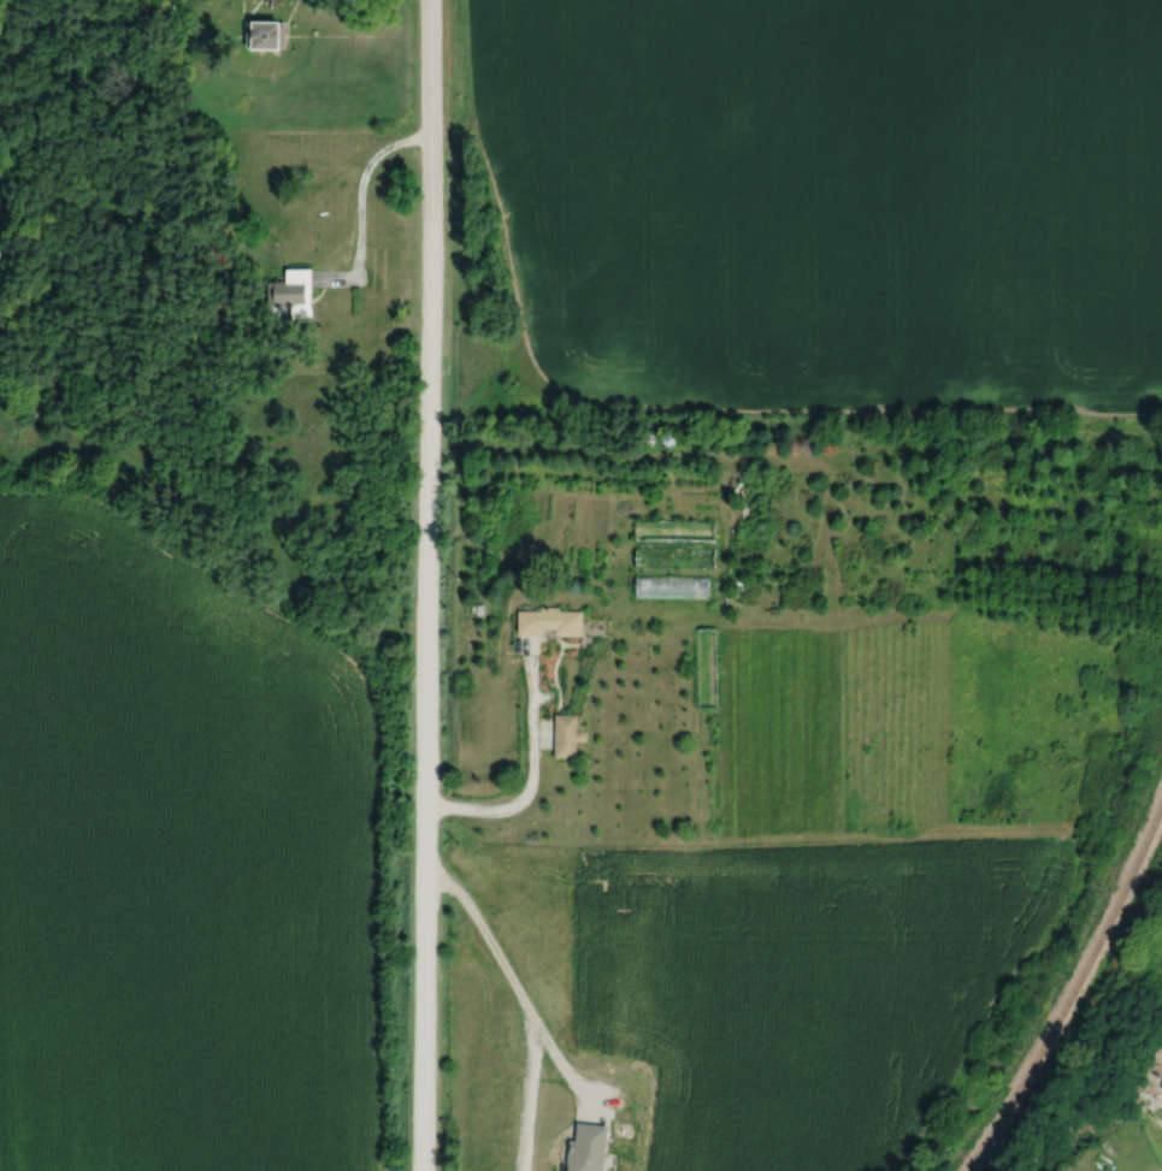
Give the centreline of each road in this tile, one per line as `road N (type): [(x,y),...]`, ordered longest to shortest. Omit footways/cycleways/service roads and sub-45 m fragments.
road 1 (tertiary): [(422,0),(416,1170)]

